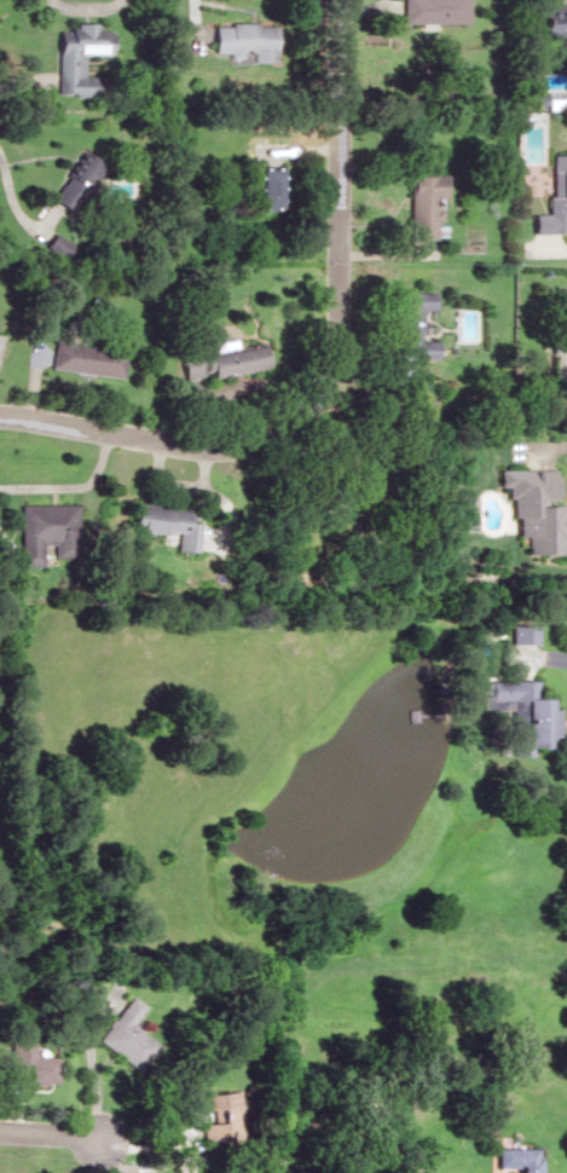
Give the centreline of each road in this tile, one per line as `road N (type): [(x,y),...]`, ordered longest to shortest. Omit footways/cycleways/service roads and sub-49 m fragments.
road 1 (residential): [(0,410),(220,446),(277,432),(319,387),(335,324),(341,0)]

